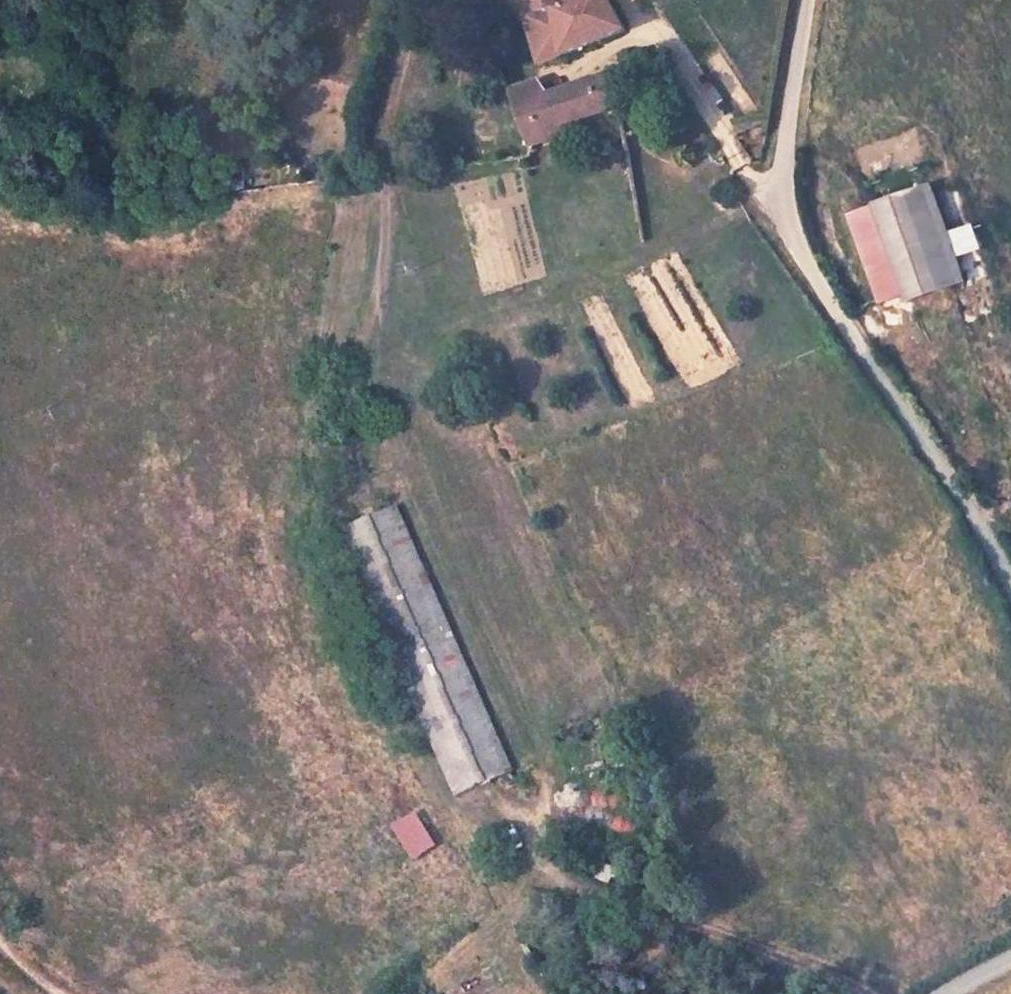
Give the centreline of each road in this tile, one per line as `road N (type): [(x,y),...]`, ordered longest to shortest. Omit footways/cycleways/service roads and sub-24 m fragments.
road 1 (unclassified): [(804,0),(780,204),(797,254),(984,534)]
road 2 (track): [(360,503),(352,401),(381,269),(386,132),(425,0)]
road 3 (track): [(500,810),(522,851),(564,884),(794,959),(867,993)]
road 4 (track): [(761,189),(651,252)]

